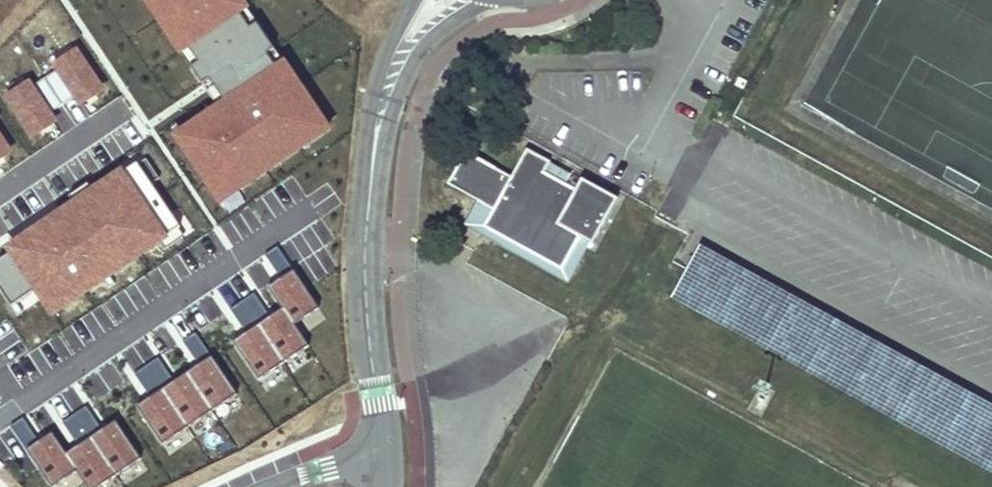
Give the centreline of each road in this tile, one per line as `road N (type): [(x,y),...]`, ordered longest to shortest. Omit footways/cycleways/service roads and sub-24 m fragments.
road 1 (residential): [(384,444),(368,313),(374,146)]
road 2 (residential): [(374,146),(421,52),(485,0)]
road 3 (residential): [(410,0),(387,48),(374,146)]
road 4 (unclassified): [(384,444),(270,486)]

